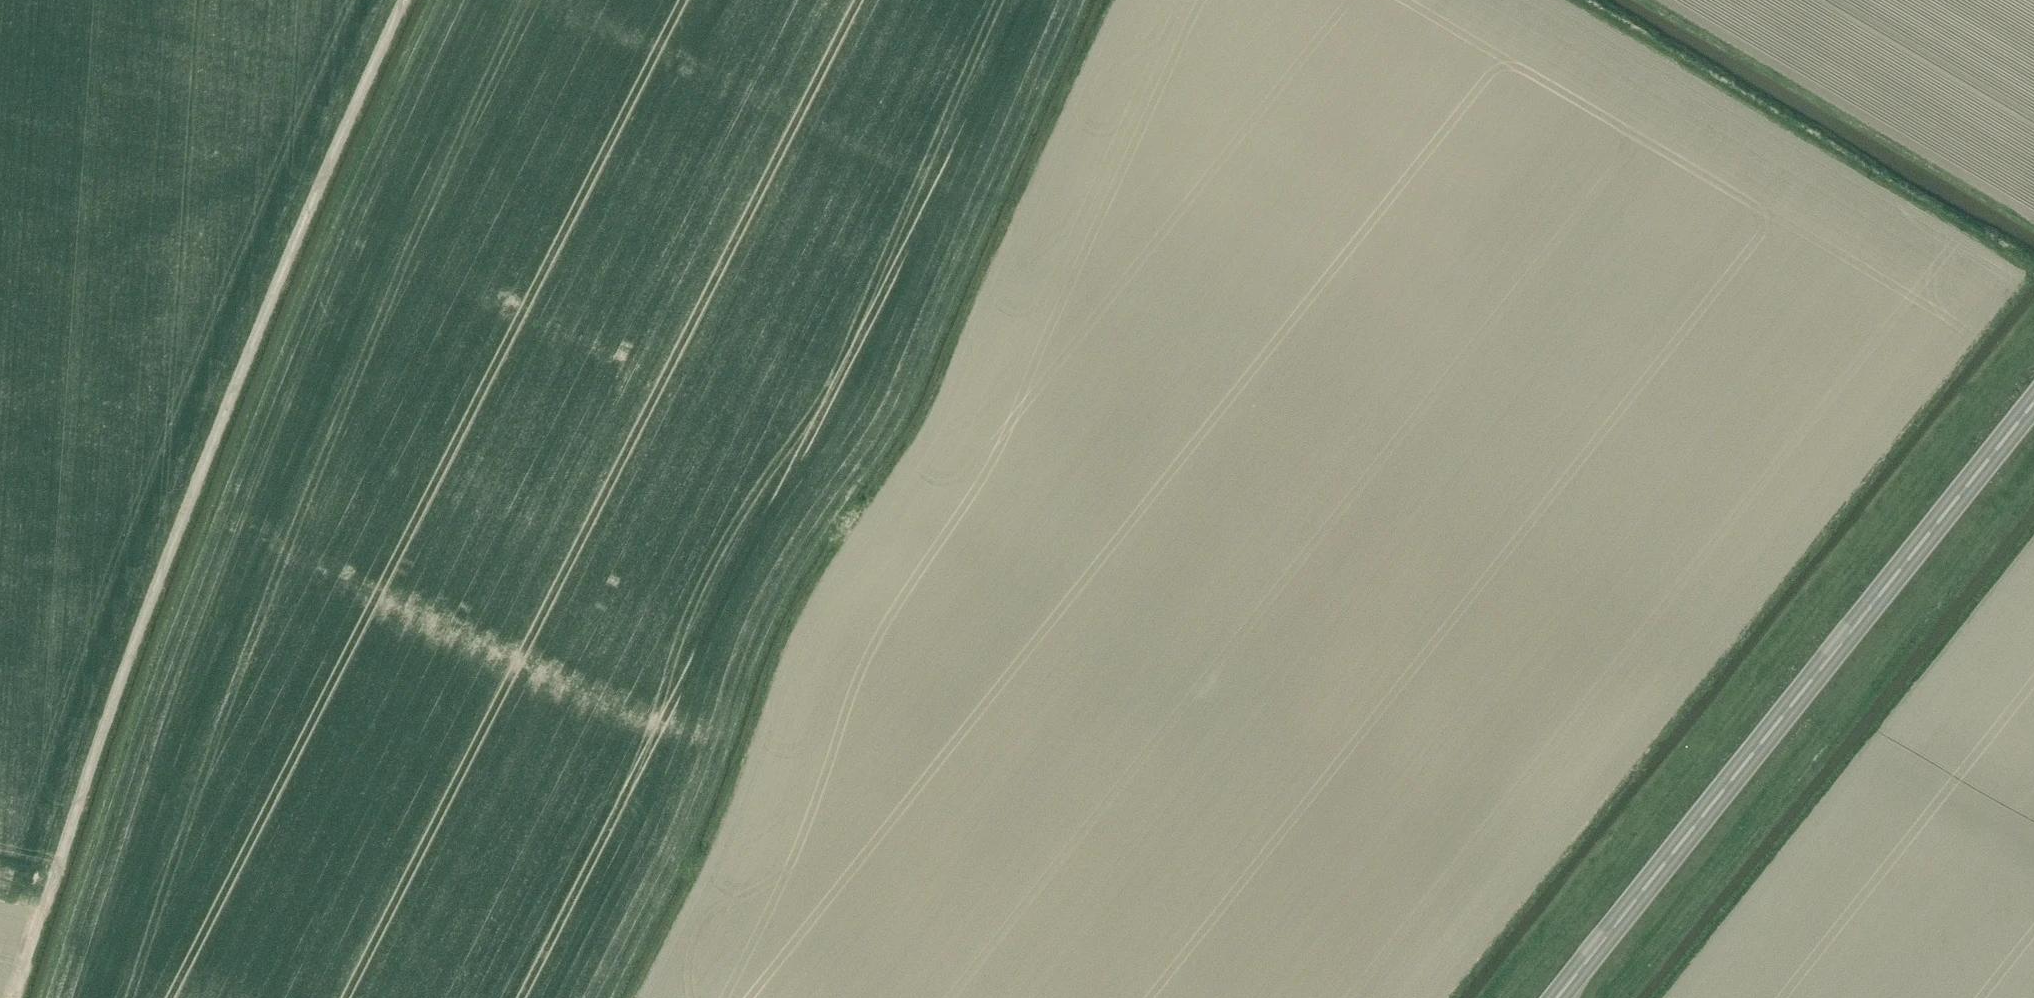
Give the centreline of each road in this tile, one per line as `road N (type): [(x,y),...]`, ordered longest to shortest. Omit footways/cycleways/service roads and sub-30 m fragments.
road 1 (trunk): [(1558,997),(2033,406)]

